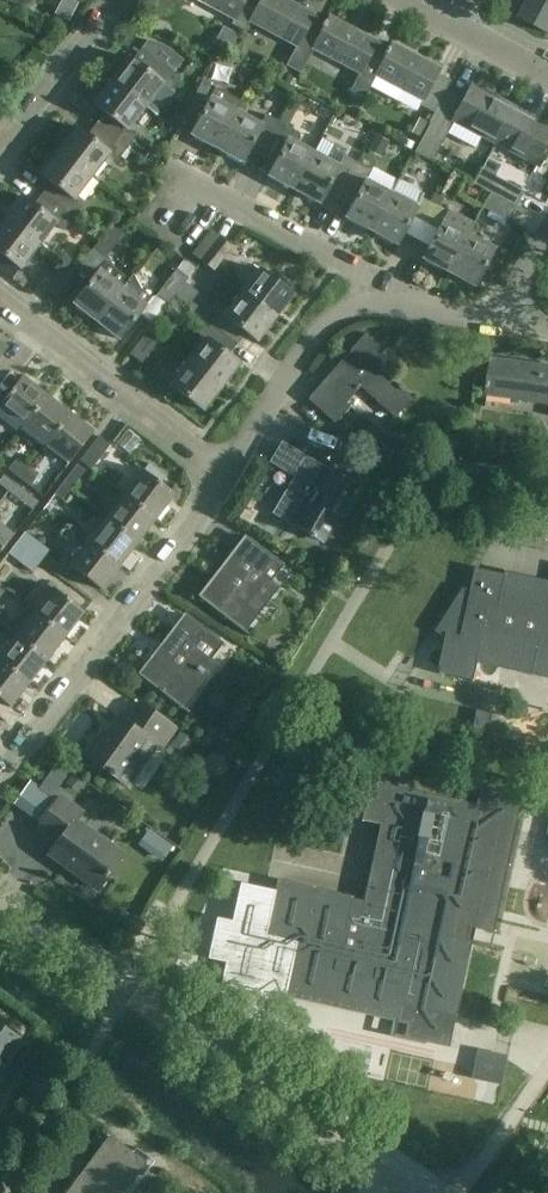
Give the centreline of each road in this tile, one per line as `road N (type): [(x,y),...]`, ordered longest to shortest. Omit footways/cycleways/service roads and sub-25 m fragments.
road 1 (unclassified): [(387,1178),(0,901)]
road 2 (residential): [(0,785),(227,473)]
road 3 (residential): [(227,473),(0,296)]
road 4 (residential): [(373,304),(355,267),(179,177)]
road 5 (residential): [(227,473),(309,341),(339,315),(373,304)]
road 6 (residential): [(0,152),(115,0)]
road 7 (residential): [(547,81),(398,0)]
road 8 (residential): [(373,304),(502,320)]

